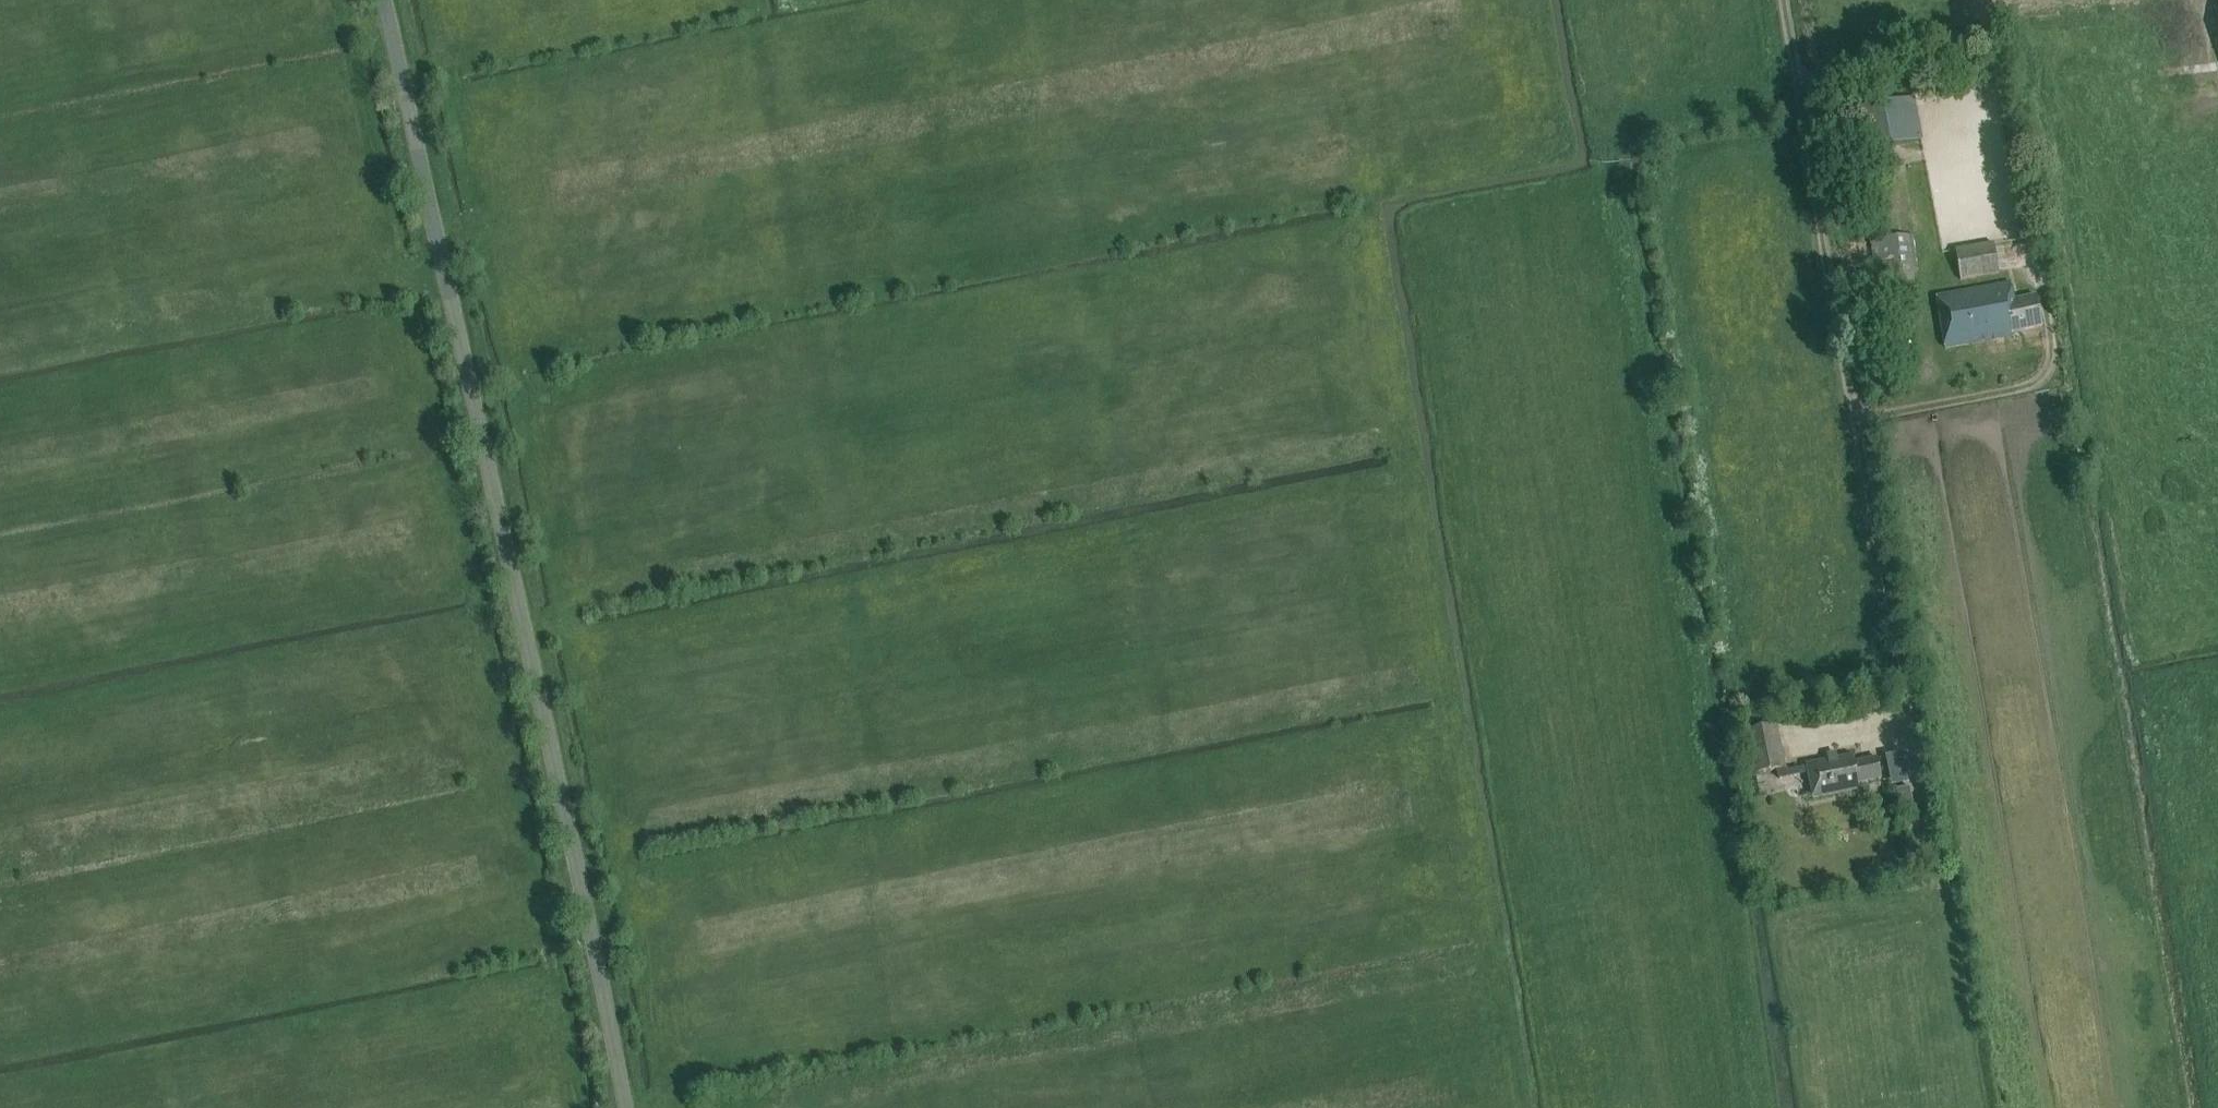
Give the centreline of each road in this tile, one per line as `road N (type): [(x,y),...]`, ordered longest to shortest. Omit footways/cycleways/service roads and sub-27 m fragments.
road 1 (unclassified): [(617,1107),(382,0)]
road 2 (track): [(1791,0),(1912,727)]

